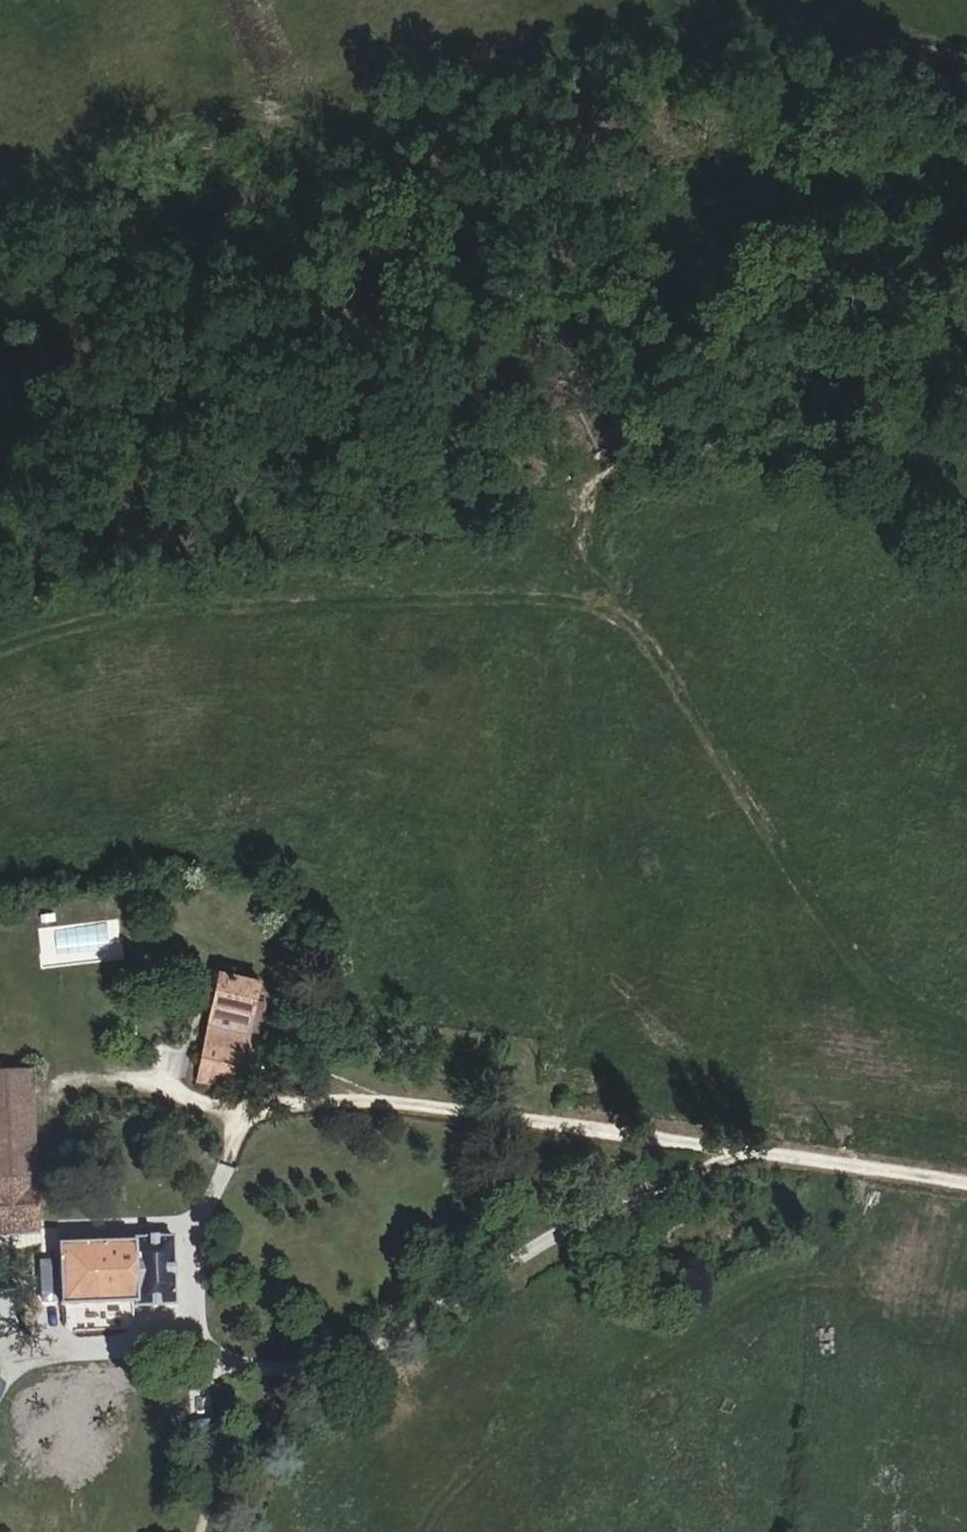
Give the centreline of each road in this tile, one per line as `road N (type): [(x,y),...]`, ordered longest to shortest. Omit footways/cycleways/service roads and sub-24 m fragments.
road 1 (unclassified): [(966,1188),(286,1098),(229,1142),(188,1284)]

